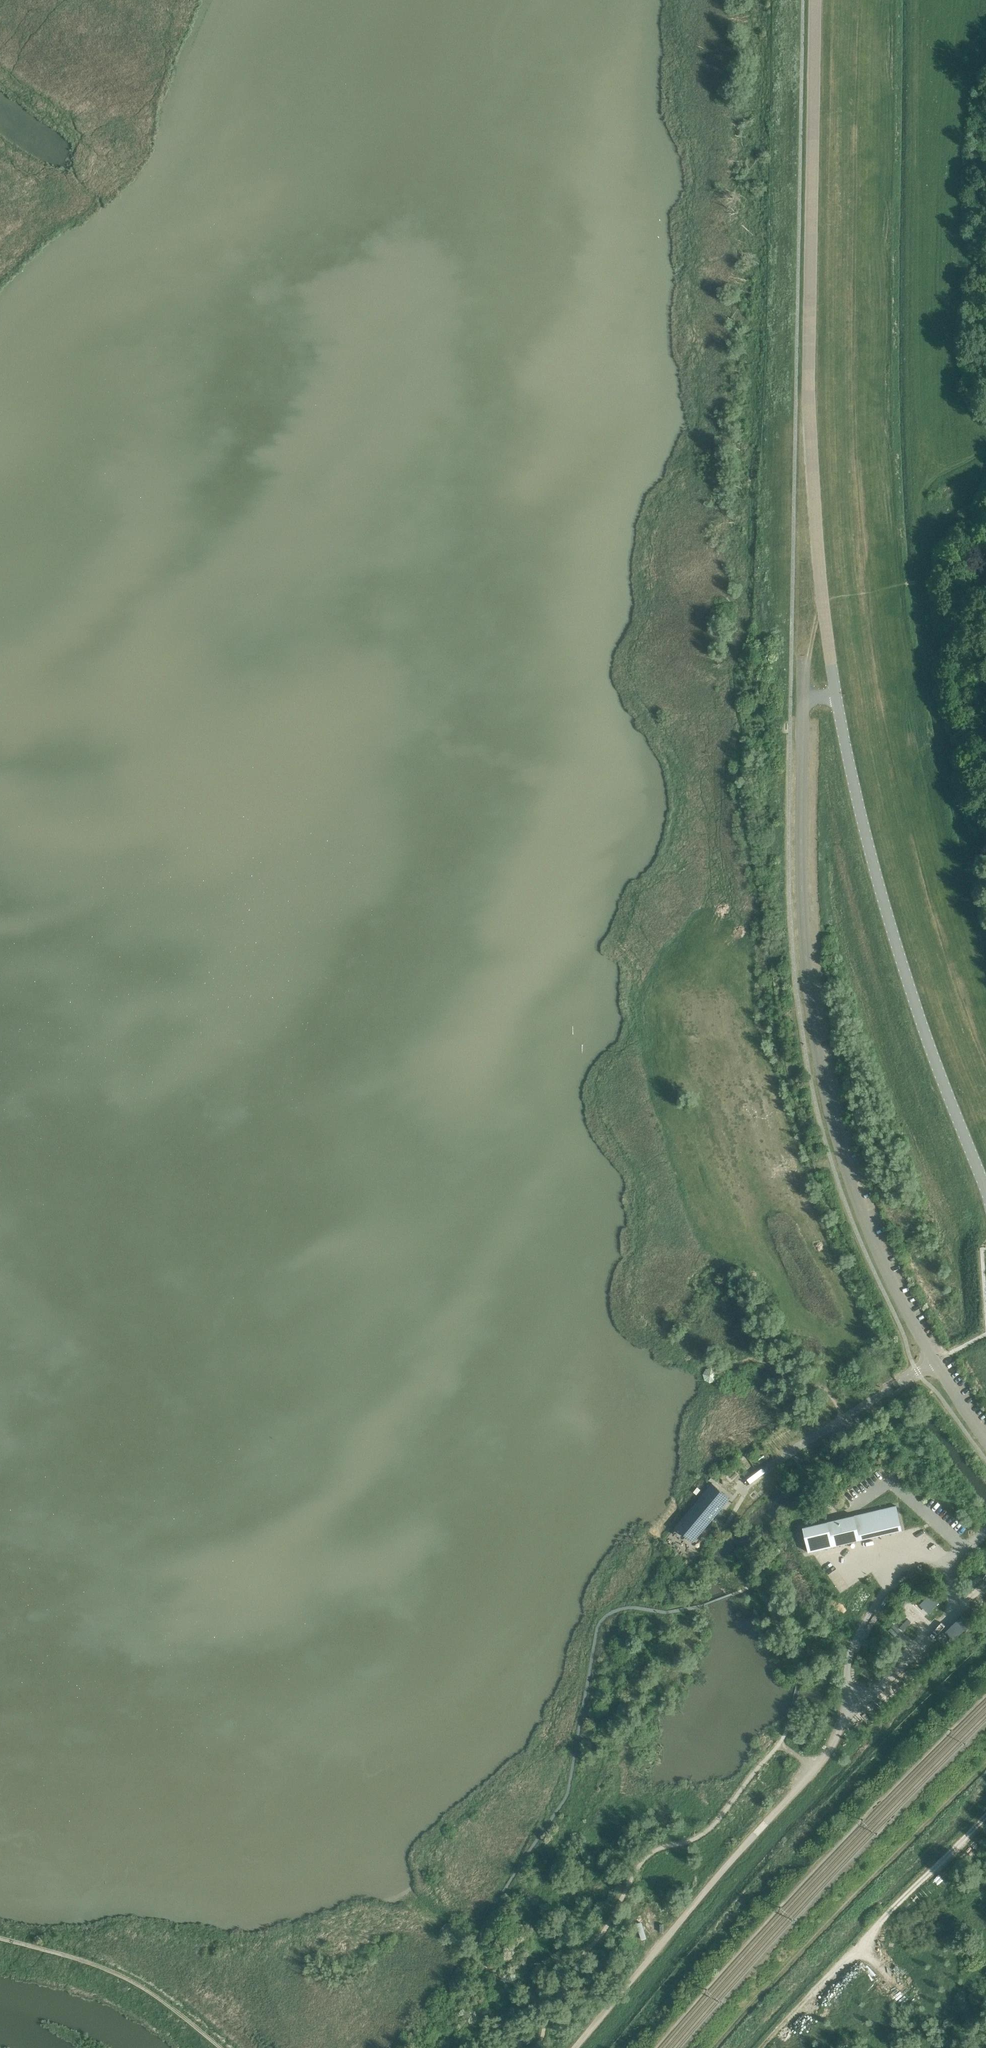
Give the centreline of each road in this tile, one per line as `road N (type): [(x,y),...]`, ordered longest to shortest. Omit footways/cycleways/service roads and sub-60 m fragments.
road 1 (tertiary): [(985,1190),(925,1032),(869,849),(822,601),(812,263),(816,0)]
road 2 (track): [(574,2047),(829,1752),(857,1694)]
road 3 (track): [(533,2047),(640,1862),(725,1810),(774,1755),(792,1717)]
road 4 (track): [(715,2047),(985,1766)]
road 5 (track): [(762,2047),(985,1816)]

